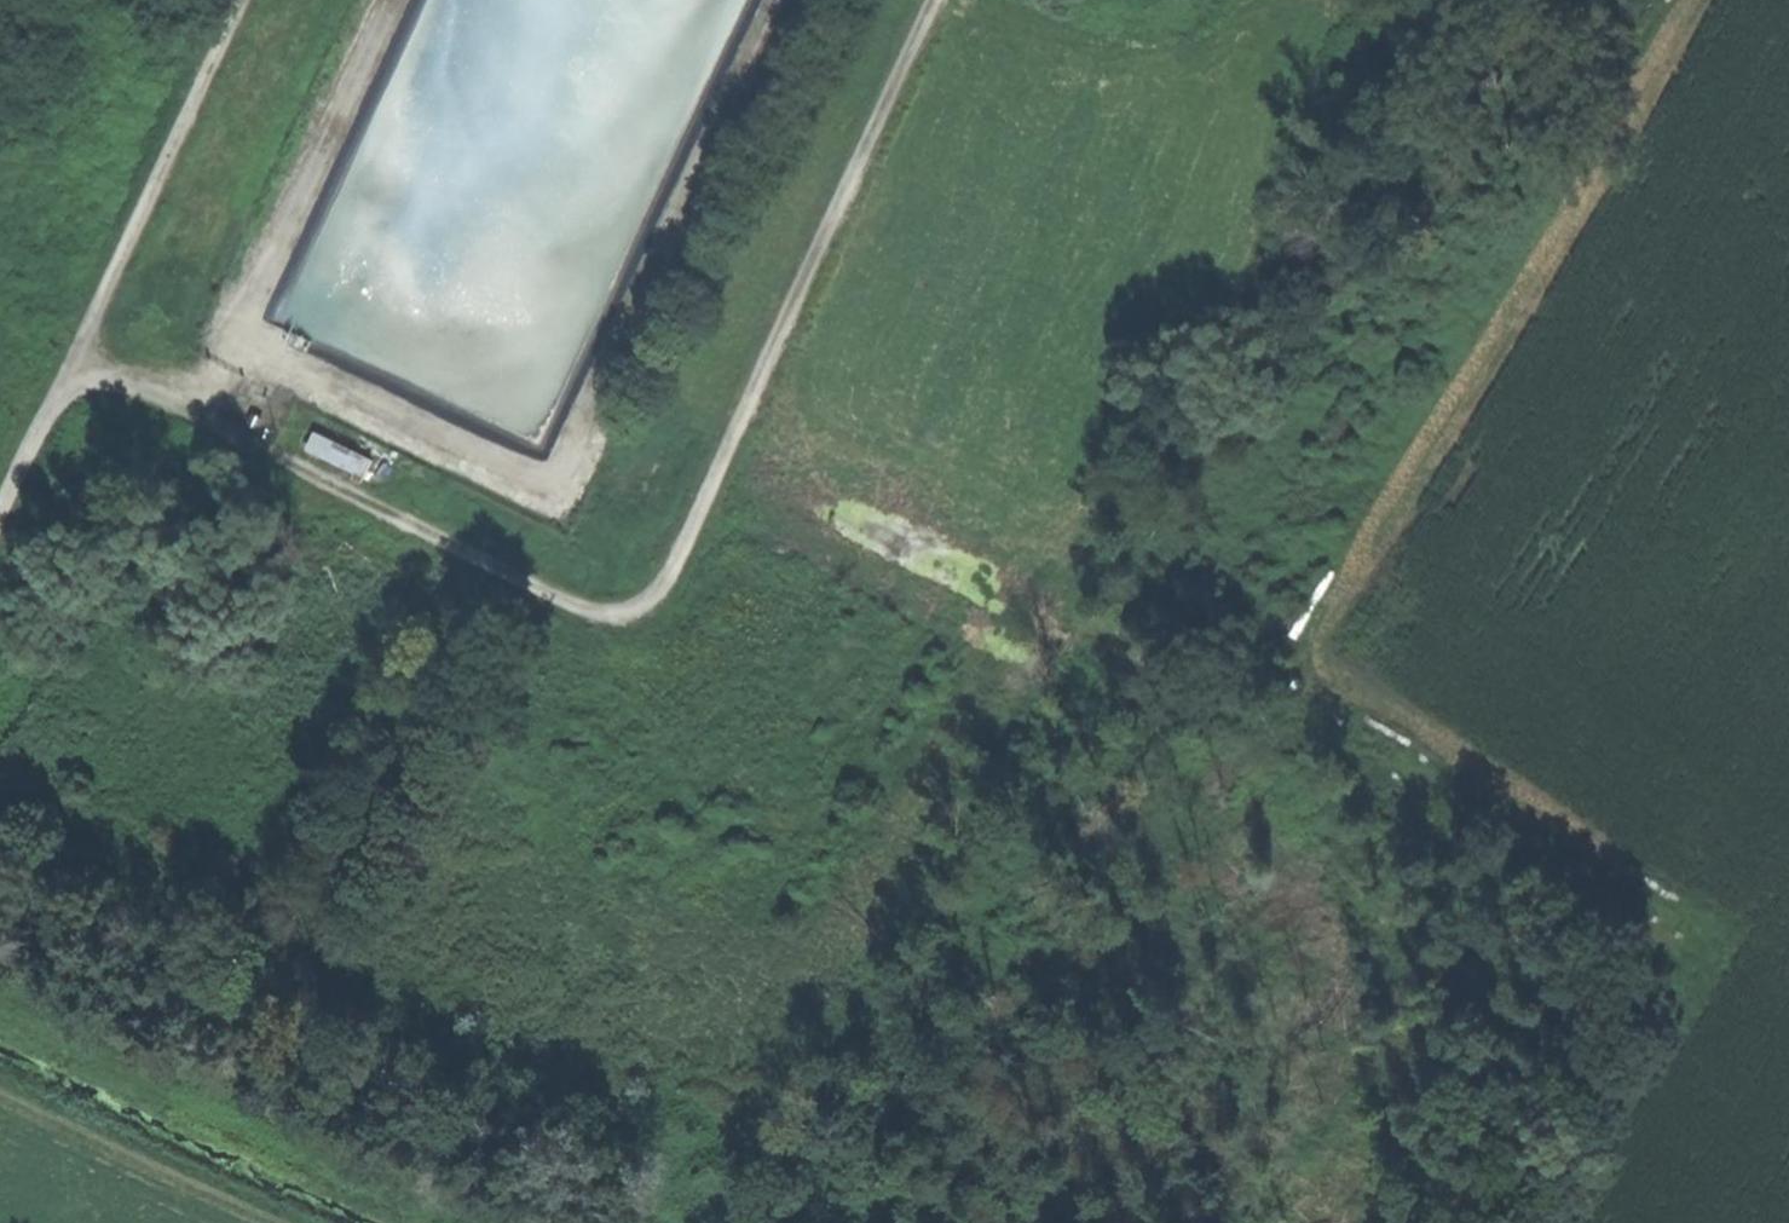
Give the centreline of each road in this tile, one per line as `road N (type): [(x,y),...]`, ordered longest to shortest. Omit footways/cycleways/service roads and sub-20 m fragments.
road 1 (track): [(0,521),(83,359),(599,615),(639,612),(668,584),(935,0)]
road 2 (track): [(246,0),(83,359)]
road 3 (track): [(265,1222),(0,1100)]

